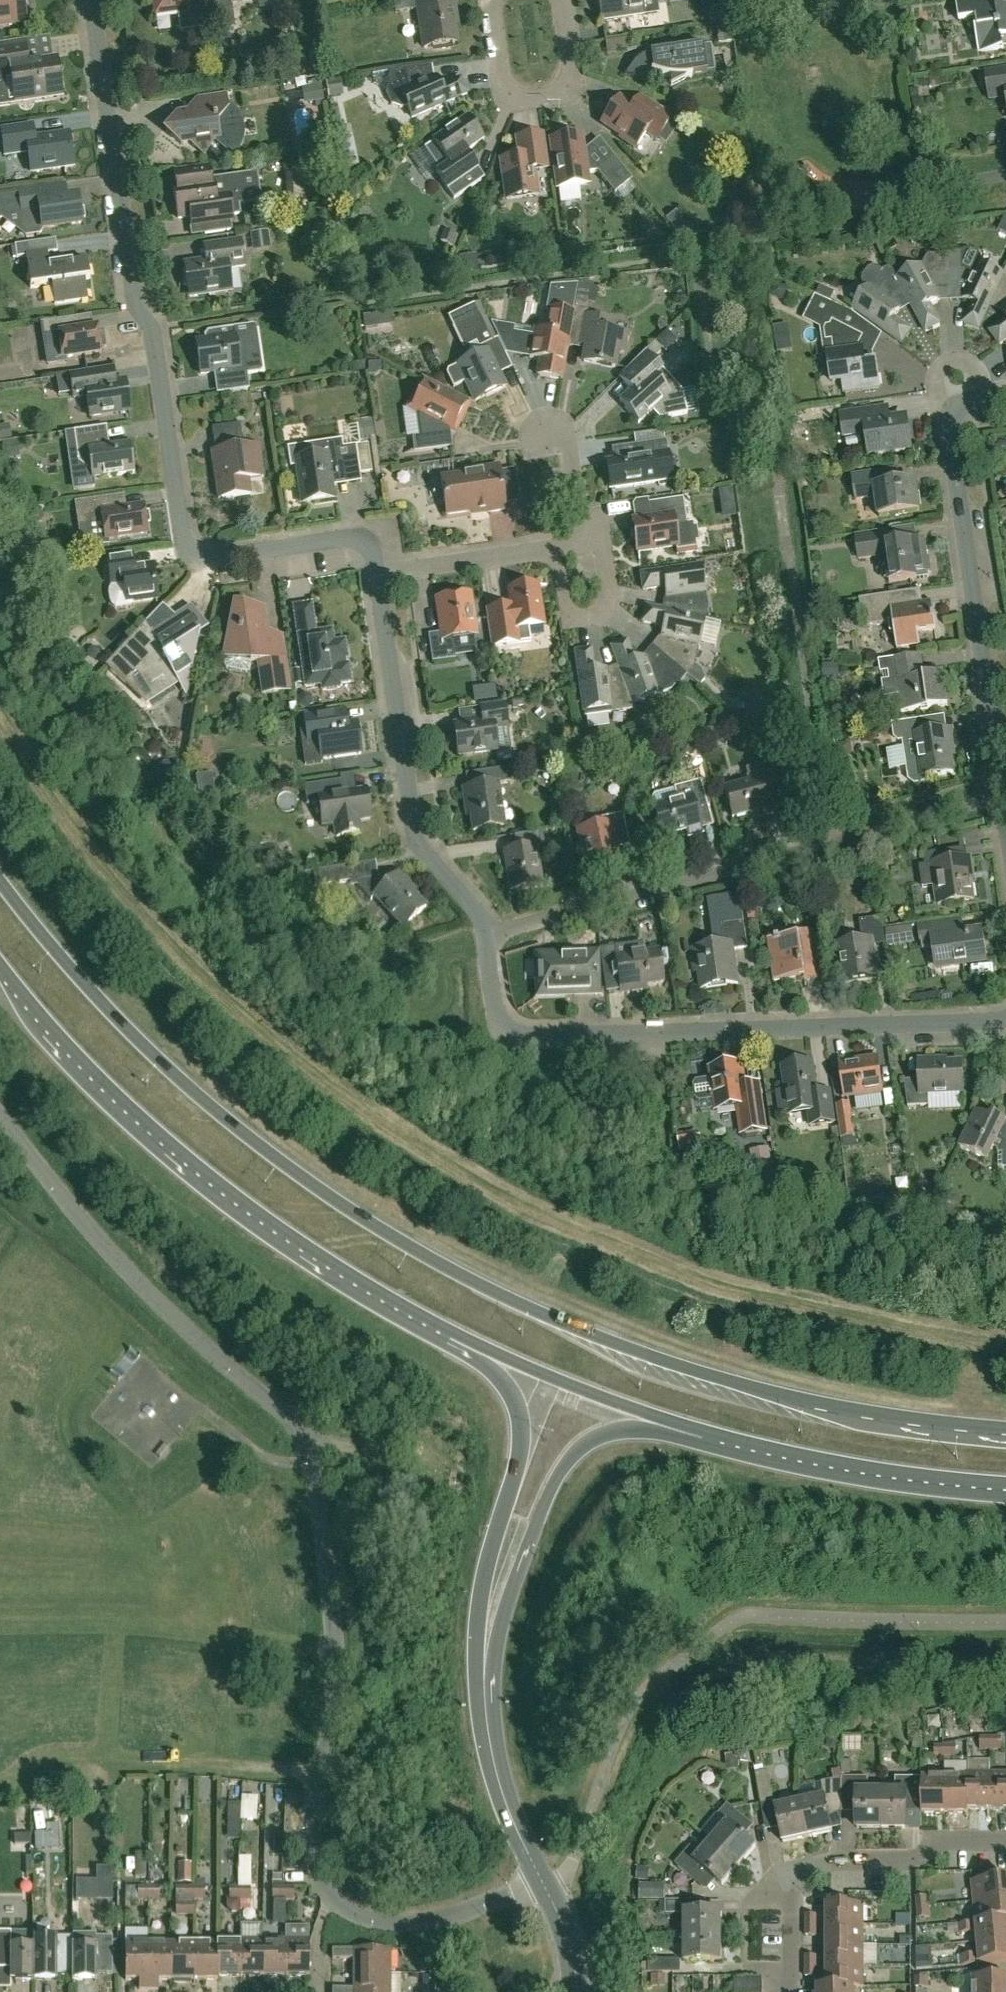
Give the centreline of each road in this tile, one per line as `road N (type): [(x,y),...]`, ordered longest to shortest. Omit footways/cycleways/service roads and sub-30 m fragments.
road 1 (primary): [(1005,1435),(841,1412),(709,1376),(469,1281),(286,1167),(150,1056),(0,881)]
road 2 (residential): [(1005,1017),(539,1038),(513,1030),(494,1001),(489,937),(421,857),(377,574)]
road 3 (residential): [(377,574),(374,552),(354,538),(207,559),(191,555),(183,543),(155,338),(134,303),(88,0)]
road 4 (primary): [(0,964),(139,1129),(312,1262),(425,1325)]
road 5 (tertiary): [(493,1762),(498,1632),(573,1455),(621,1434),(649,1433),(752,1451)]
road 6 (tertiary): [(425,1325),(505,1383),(522,1431),(517,1471),(479,1581),(474,1631),(474,1684),(493,1762)]
road 7 (residential): [(1005,822),(953,425),(956,410),(1005,399)]
road 8 (primary): [(425,1325),(752,1451)]
road 9 (residential): [(784,1991),(789,1879),(830,1862),(906,1862),(935,1846),(1005,1844)]
road 10 (primary): [(752,1451),(898,1480),(1005,1489)]
road 11 (tertiary): [(578,1991),(575,1961),(493,1762)]
road 12 (residential): [(377,574),(557,548)]
road 13 (track): [(317,1783),(249,1764),(166,1700)]
road 14 (residential): [(583,544),(607,546),(611,586),(600,609),(587,609),(575,596),(557,548)]
road 15 (residential): [(583,544),(576,444),(564,427),(534,423)]
road 16 (residential): [(564,88),(504,85),(494,0)]

